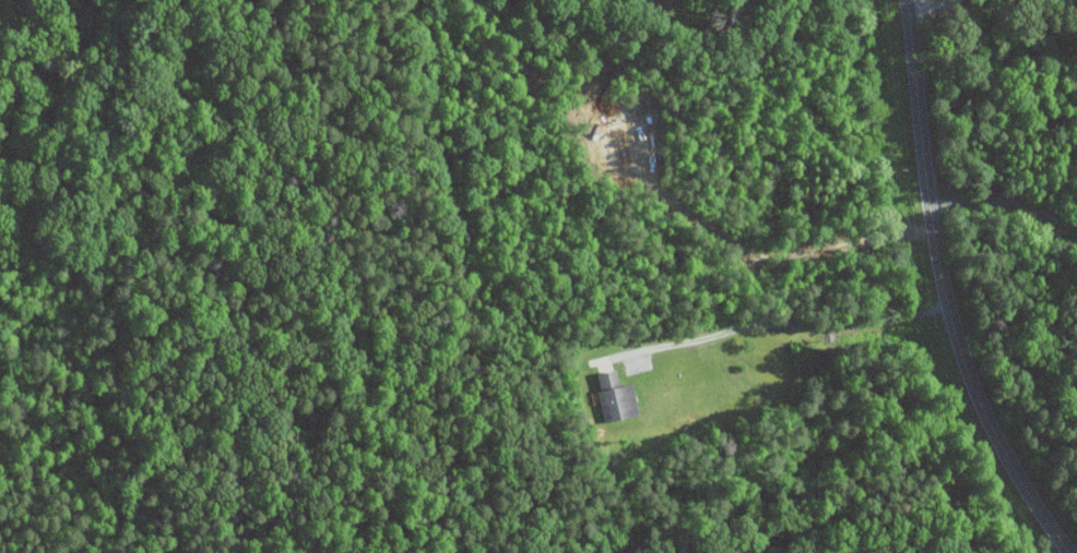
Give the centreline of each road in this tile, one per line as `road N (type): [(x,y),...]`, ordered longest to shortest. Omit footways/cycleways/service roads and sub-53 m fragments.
road 1 (tertiary): [(1068,552),(997,441),(954,337),(906,0)]

